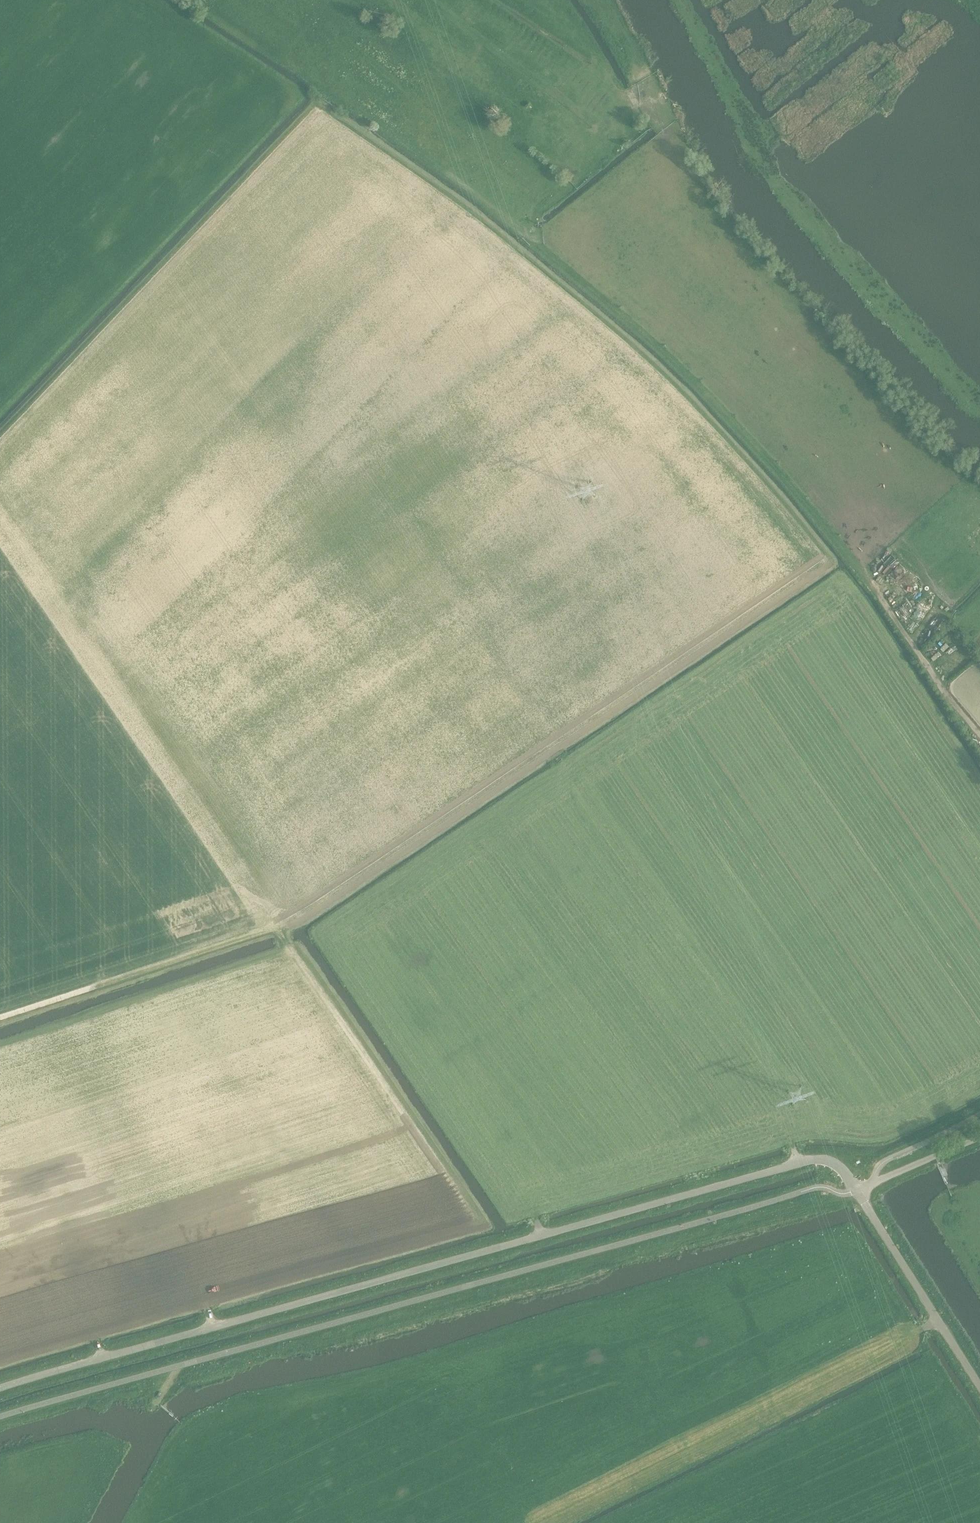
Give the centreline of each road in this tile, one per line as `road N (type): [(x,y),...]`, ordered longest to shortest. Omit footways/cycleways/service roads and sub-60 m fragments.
road 1 (unclassified): [(0,1388),(800,1163),(836,1164),(858,1190)]
road 2 (track): [(0,1018),(275,928)]
road 3 (unclassified): [(979,1386),(858,1190)]
road 4 (unclassified): [(858,1190),(979,1138)]

